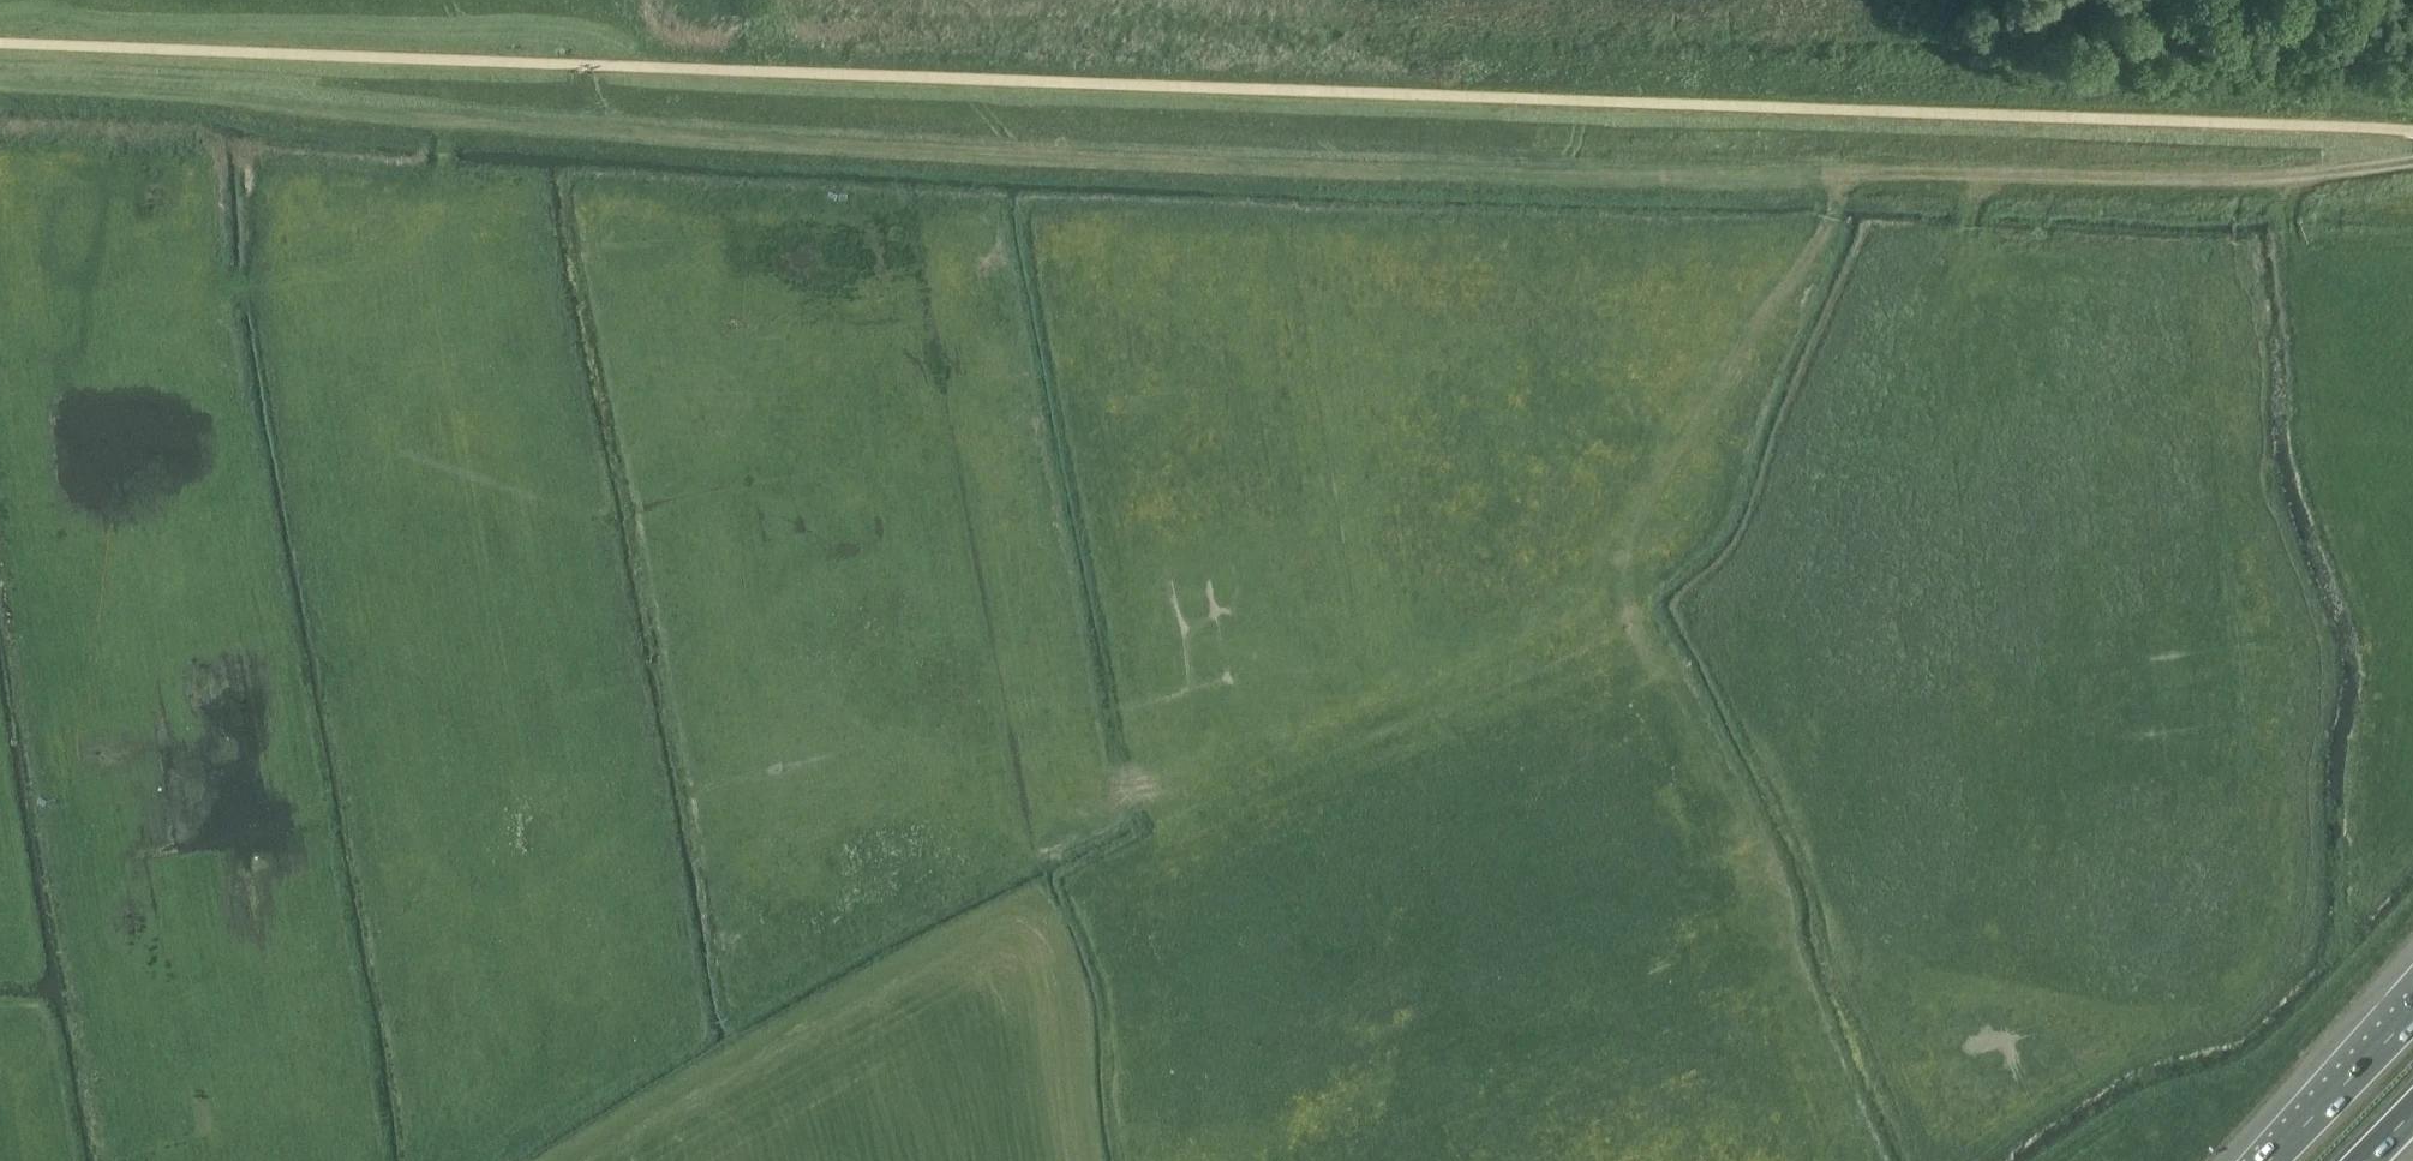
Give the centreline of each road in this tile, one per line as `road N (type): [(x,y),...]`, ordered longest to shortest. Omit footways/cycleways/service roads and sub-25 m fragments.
road 1 (motorway): [(2412,1018),(2272,1160)]

